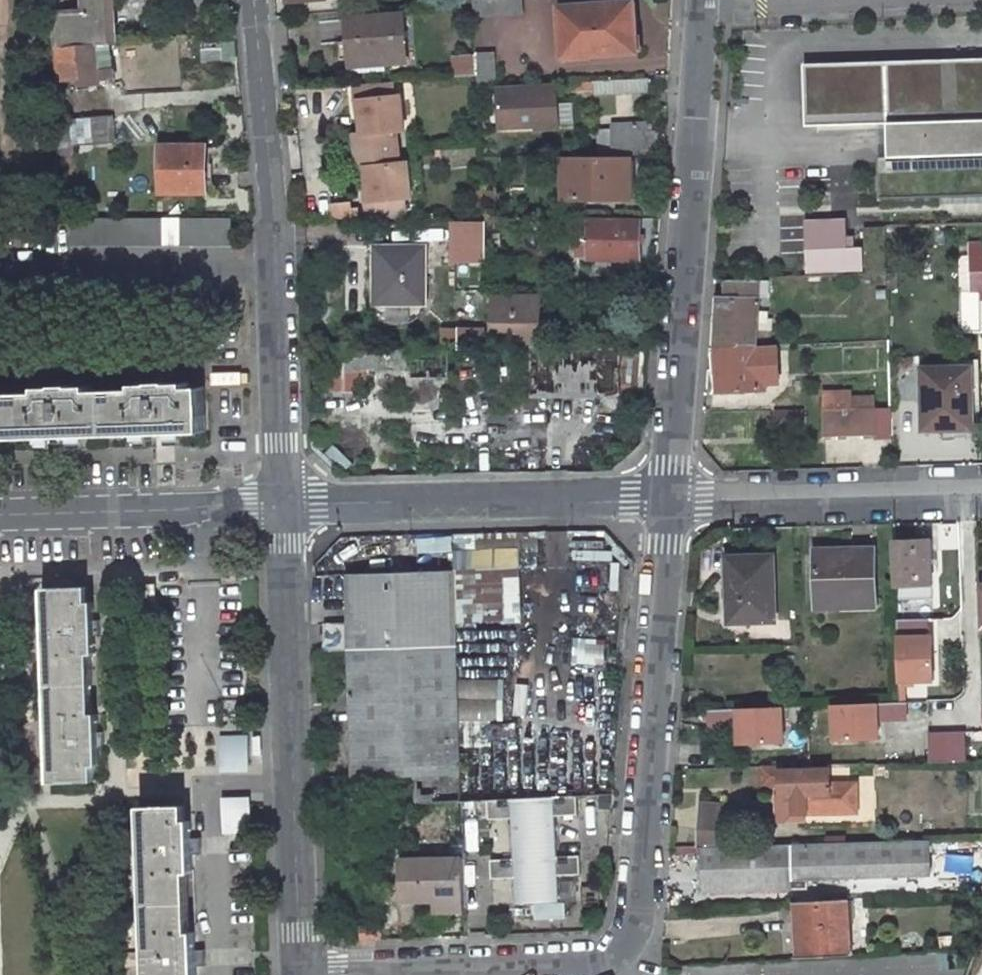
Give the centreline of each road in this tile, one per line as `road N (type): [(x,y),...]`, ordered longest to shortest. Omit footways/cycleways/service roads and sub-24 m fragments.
road 1 (residential): [(297,965),(596,958),(630,936),(665,497)]
road 2 (residential): [(279,507),(272,236),(251,0)]
road 3 (residential): [(665,497),(702,0)]
road 4 (residential): [(297,965),(279,507)]
road 5 (residential): [(279,507),(665,497)]
road 6 (residential): [(981,488),(665,497)]
road 7 (residential): [(0,514),(279,507)]

